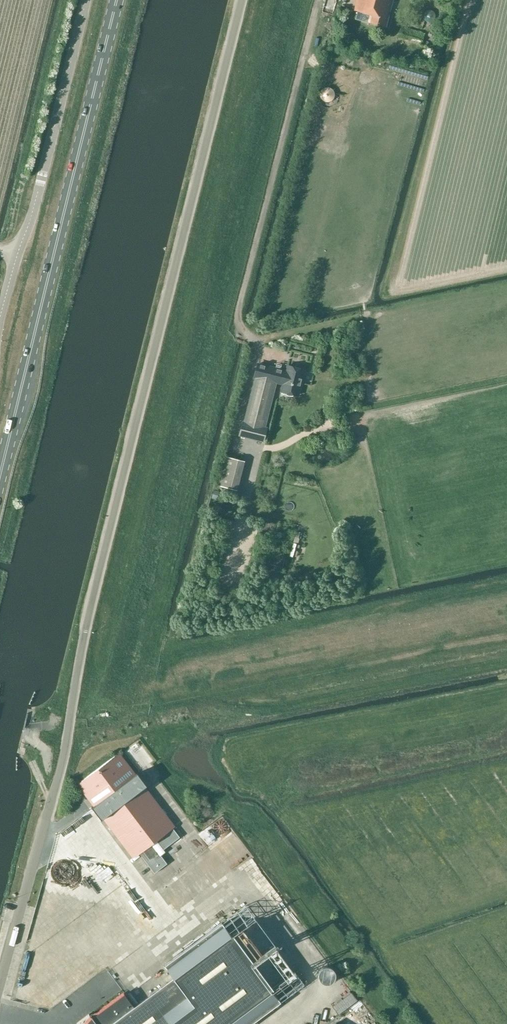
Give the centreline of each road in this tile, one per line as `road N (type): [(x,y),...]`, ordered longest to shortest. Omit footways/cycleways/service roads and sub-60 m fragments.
road 1 (unclassified): [(0,983),(65,750),(101,560),(242,0)]
road 2 (primary): [(0,474),(117,0)]
road 3 (unclassified): [(0,324),(88,0)]

